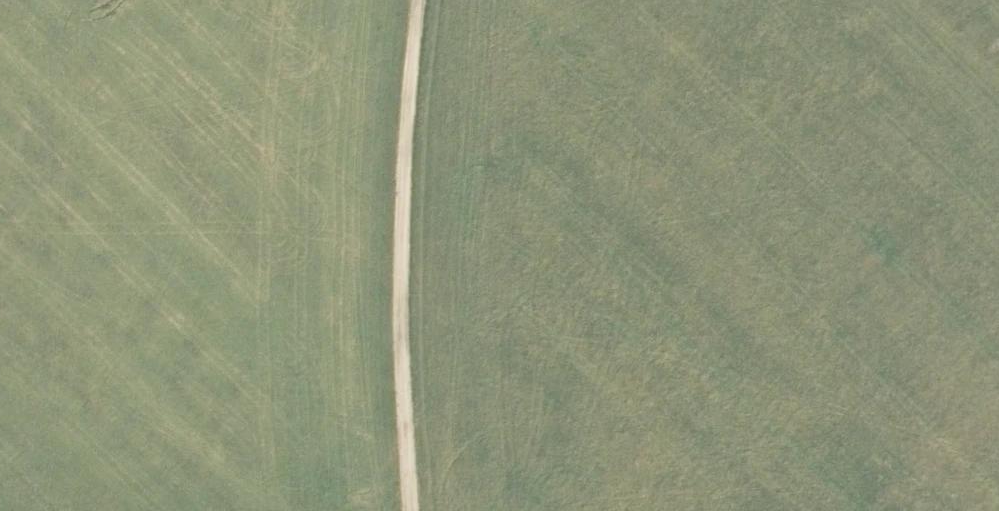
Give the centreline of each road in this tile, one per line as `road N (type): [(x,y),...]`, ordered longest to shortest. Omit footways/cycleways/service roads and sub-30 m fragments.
road 1 (track): [(417,0),(395,263),(403,510)]

